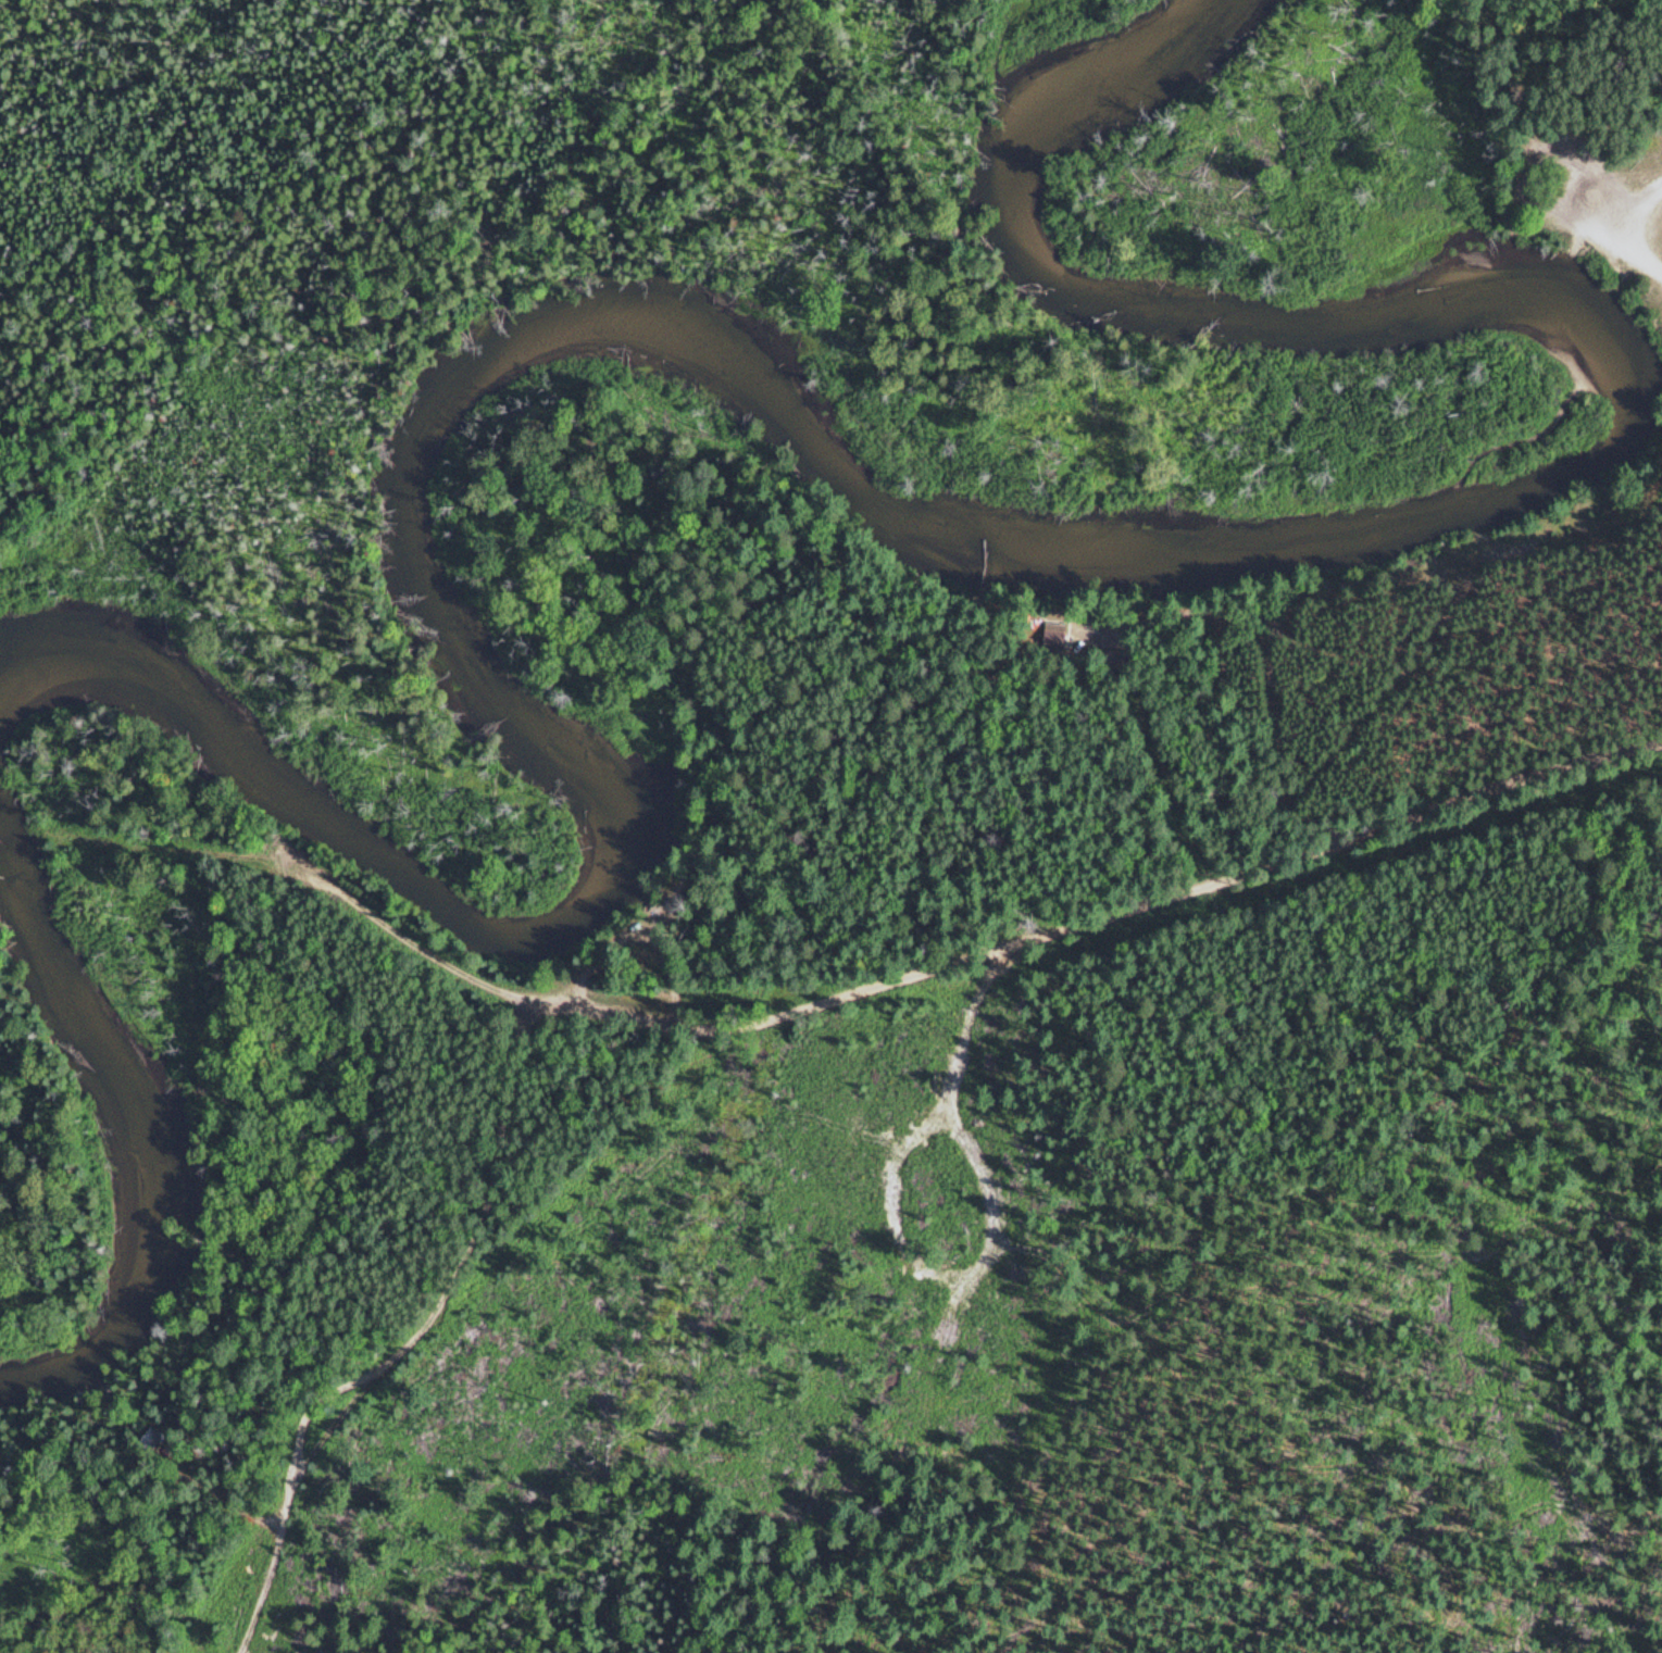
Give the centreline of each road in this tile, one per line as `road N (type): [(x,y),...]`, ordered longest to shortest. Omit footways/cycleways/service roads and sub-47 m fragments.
road 1 (residential): [(293,872),(339,889),(448,962),(534,999),(598,995),(685,1024),(760,1022),(1287,853),(1661,746)]
road 2 (track): [(239,1652),(276,1550),(300,1437),(318,1404),(422,1330),(485,1217),(511,1061),(534,999)]

